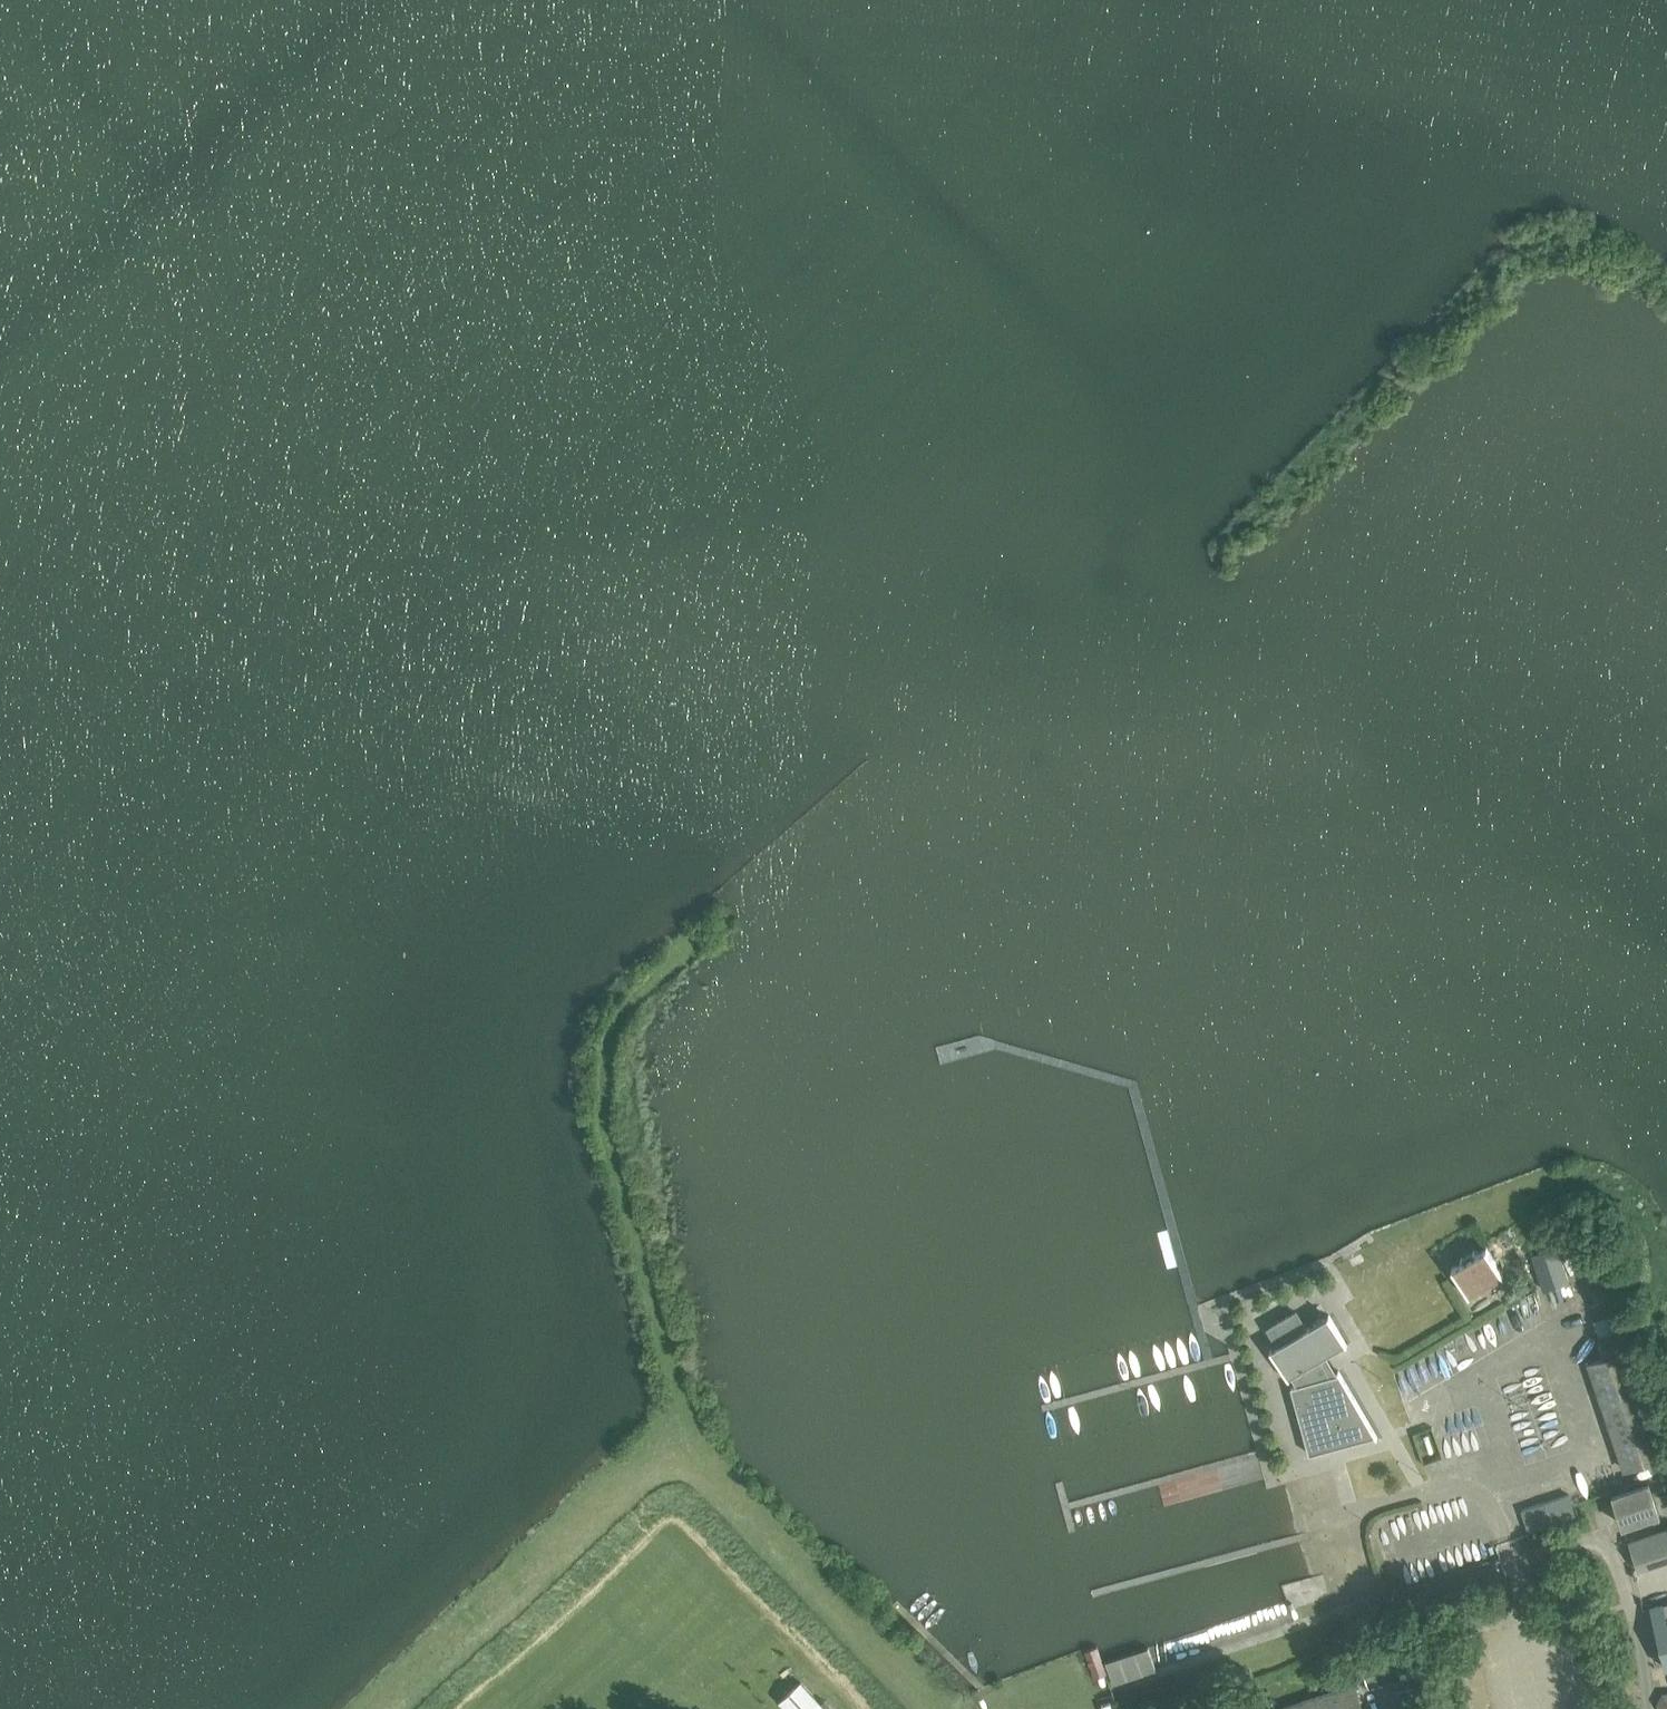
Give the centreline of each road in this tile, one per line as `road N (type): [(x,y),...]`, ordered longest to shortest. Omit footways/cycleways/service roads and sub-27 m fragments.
road 1 (unclassified): [(1649,1708),(1629,1606),(1604,1542),(1515,1563)]

